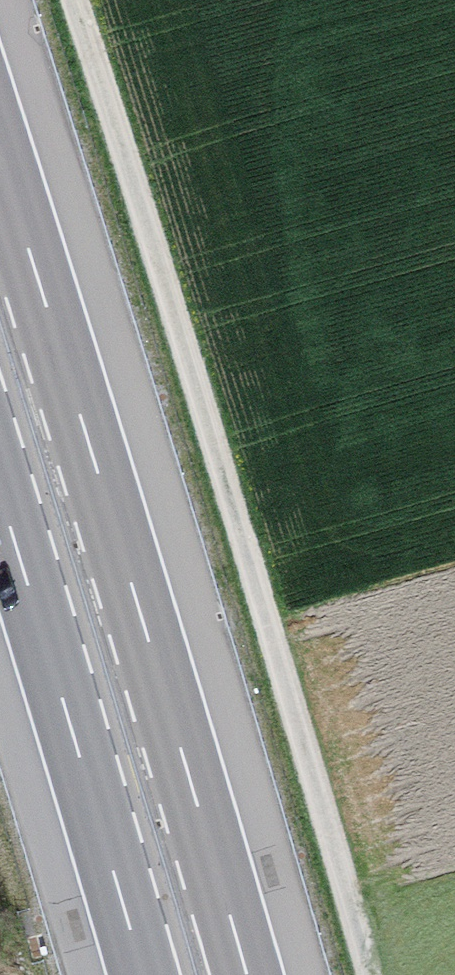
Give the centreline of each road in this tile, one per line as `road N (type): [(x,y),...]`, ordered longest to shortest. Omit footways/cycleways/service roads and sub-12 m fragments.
road 1 (track): [(370,974),(75,0)]
road 2 (motorway): [(247,974),(0,160)]
road 3 (motorway): [(0,495),(144,974)]

